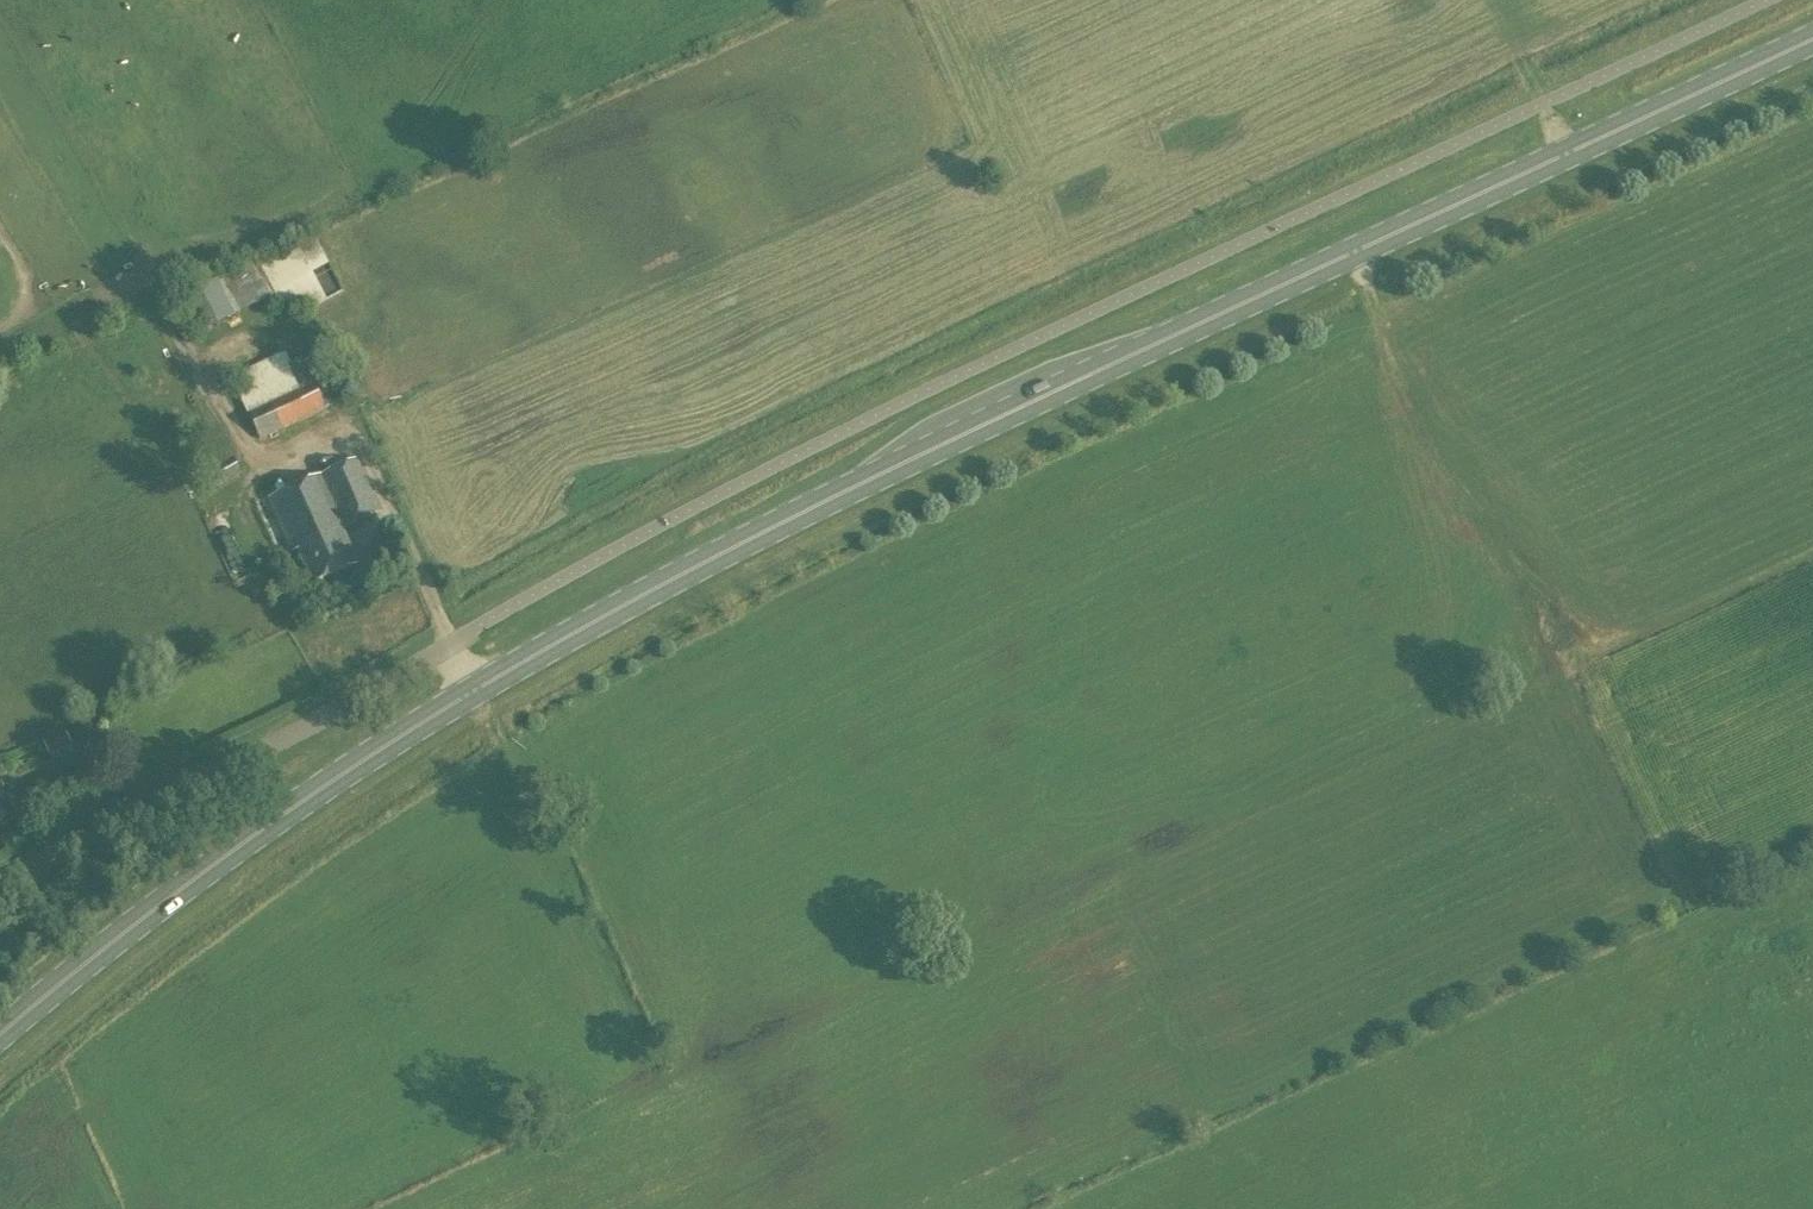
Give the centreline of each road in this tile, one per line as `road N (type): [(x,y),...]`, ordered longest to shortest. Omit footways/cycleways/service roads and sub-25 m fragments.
road 1 (primary): [(480,688),(704,561),(962,429),(1812,39)]
road 2 (primary): [(0,1033),(294,806),(480,688)]
road 3 (unclassified): [(0,888),(451,644)]
road 4 (track): [(0,355),(154,287),(180,256),(229,243),(350,183)]

